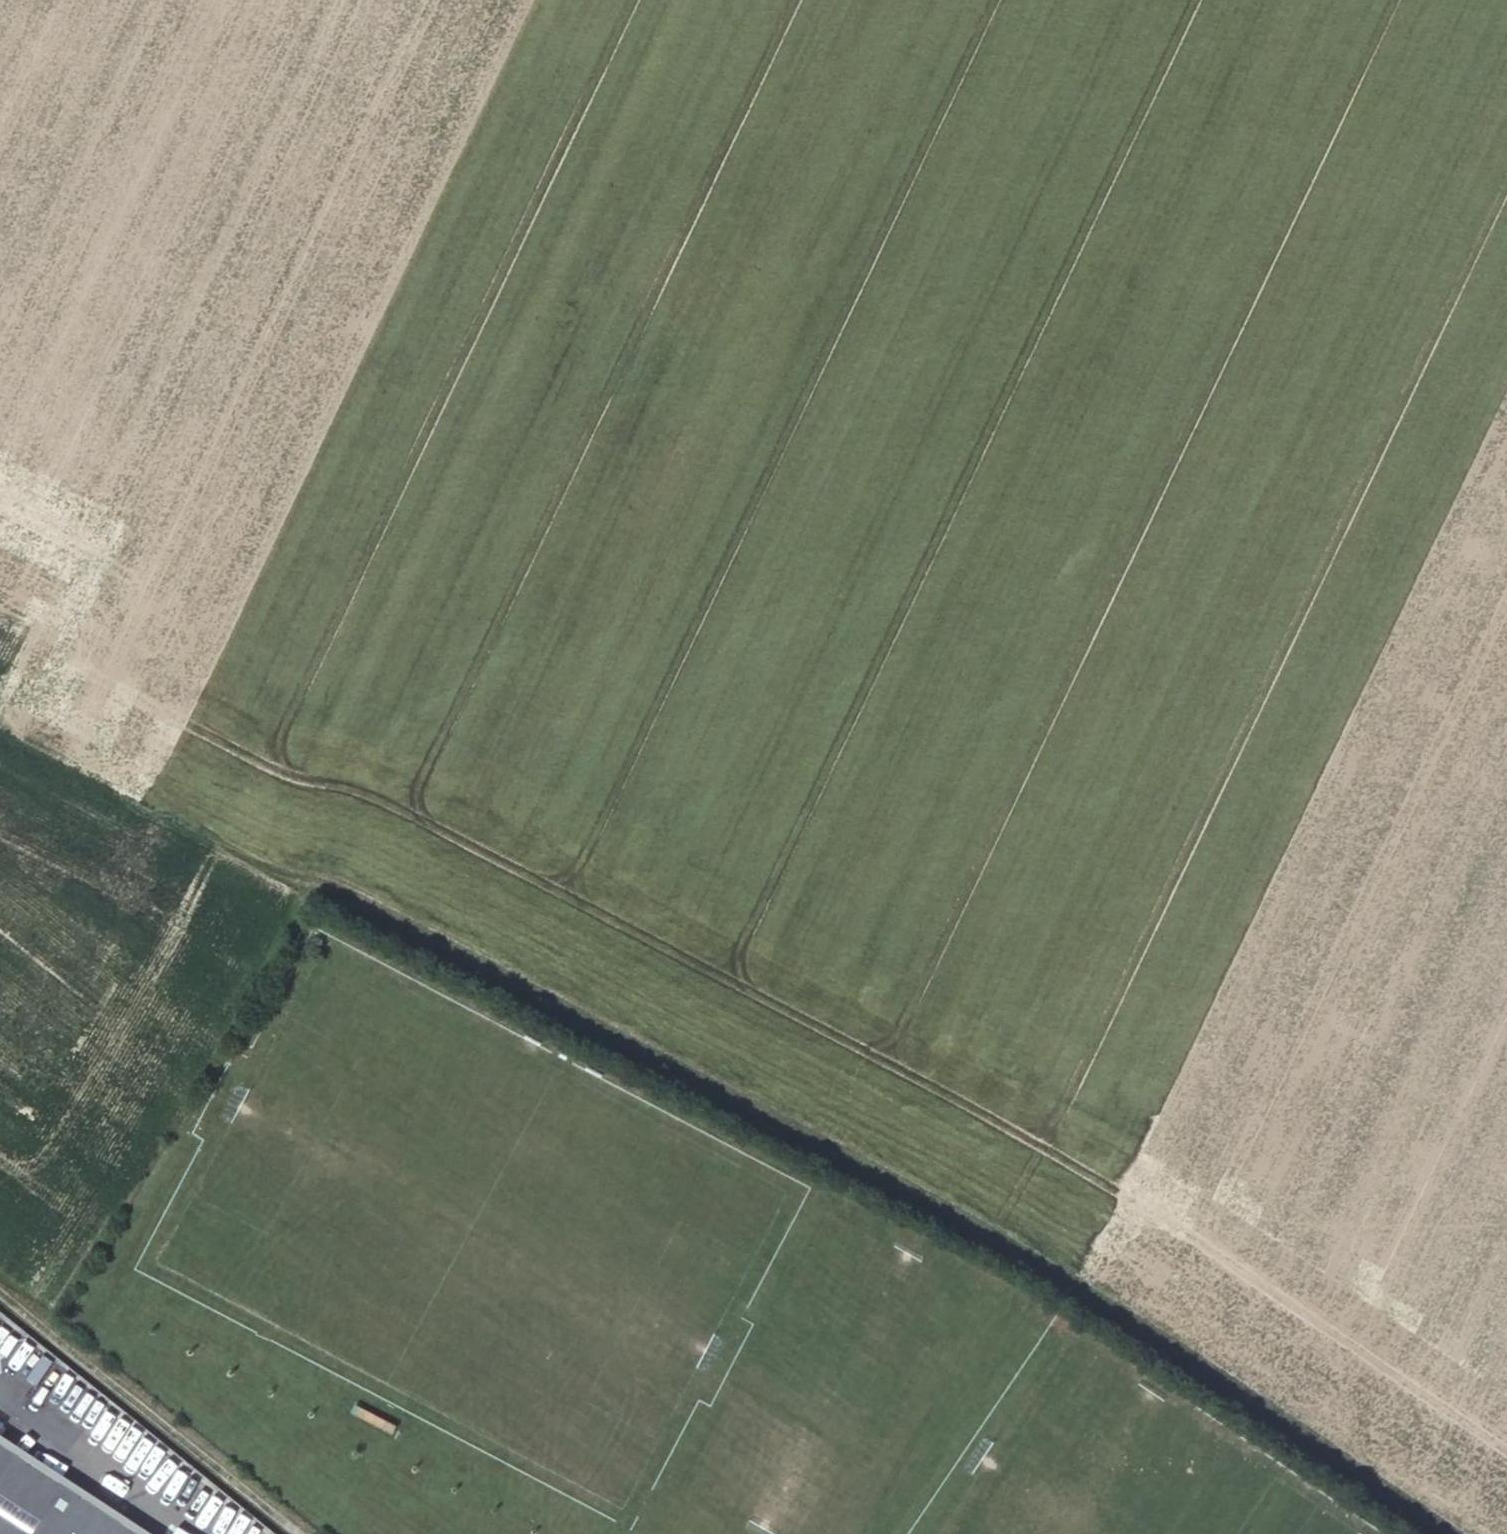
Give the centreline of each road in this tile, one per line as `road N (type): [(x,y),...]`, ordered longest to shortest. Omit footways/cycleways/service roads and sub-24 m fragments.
road 1 (track): [(294,1533),(0,1297)]

